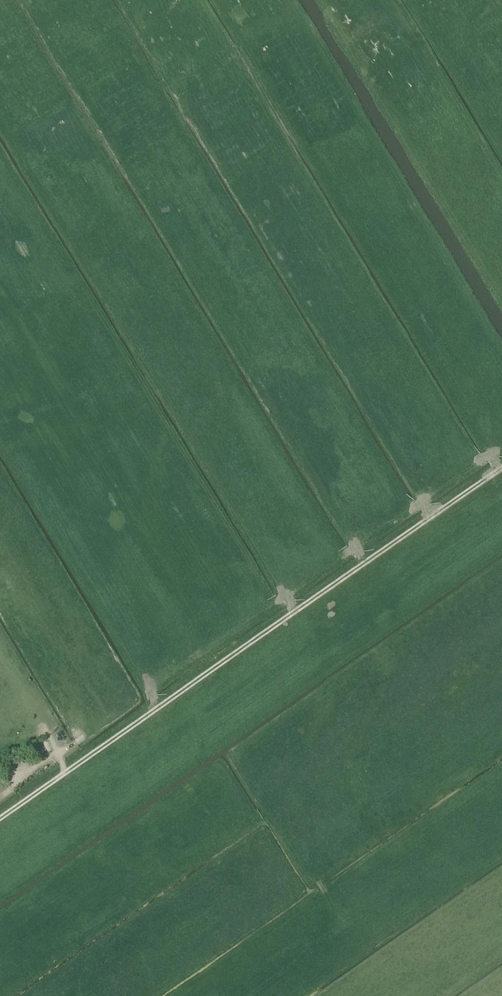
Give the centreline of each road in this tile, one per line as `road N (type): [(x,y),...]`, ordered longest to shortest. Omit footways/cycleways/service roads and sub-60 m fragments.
road 1 (track): [(0,818),(501,468)]

